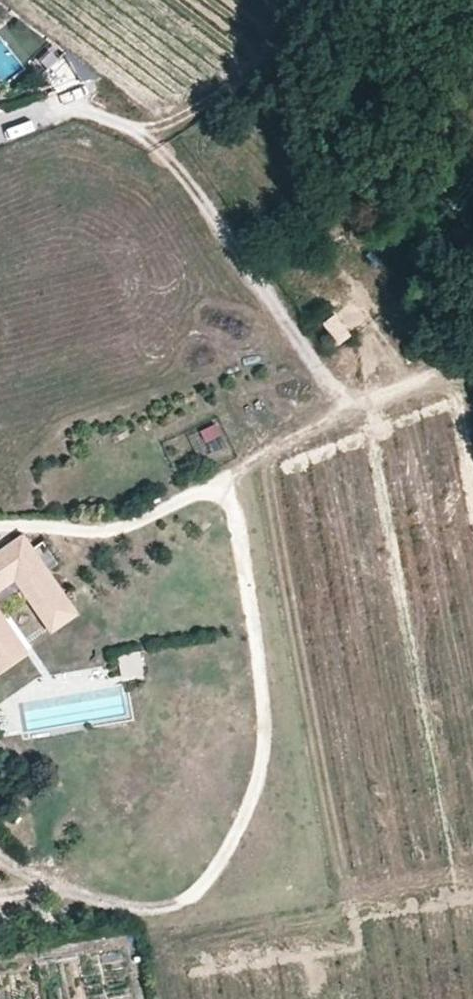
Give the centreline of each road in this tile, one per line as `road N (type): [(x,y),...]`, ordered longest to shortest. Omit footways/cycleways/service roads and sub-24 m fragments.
road 1 (track): [(225,478),(266,715),(254,802),(234,842),(189,904),(164,911),(130,913),(47,893),(0,897)]
road 2 (track): [(0,527),(90,532),(135,523),(428,374)]
road 3 (track): [(133,130),(160,148),(214,214),(351,407)]
road 4 (track): [(133,130),(190,118),(296,48),(394,0)]

